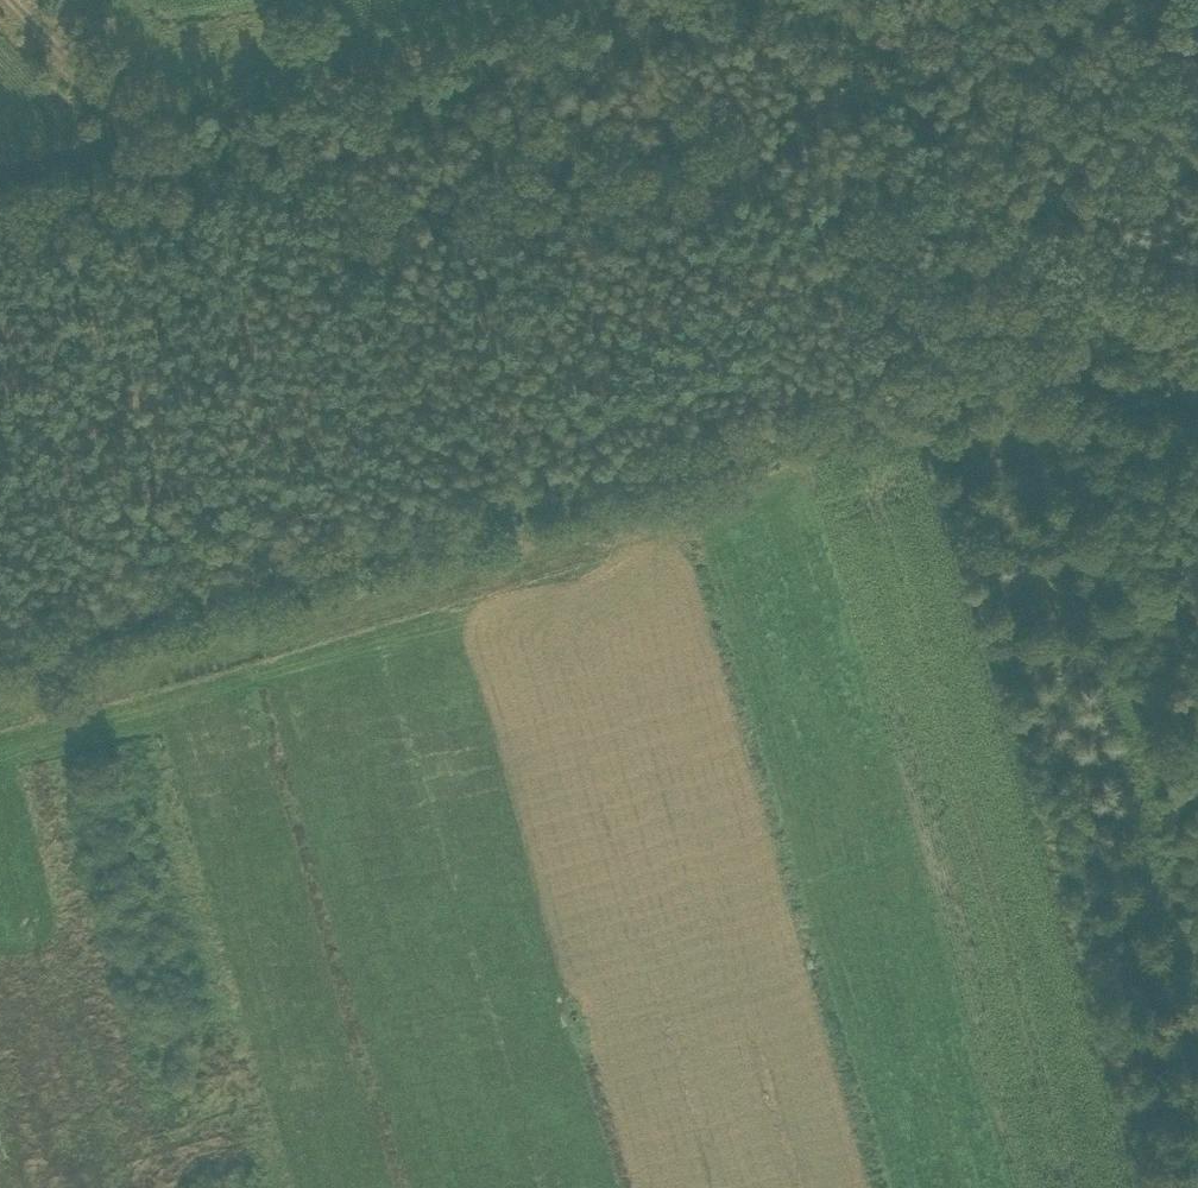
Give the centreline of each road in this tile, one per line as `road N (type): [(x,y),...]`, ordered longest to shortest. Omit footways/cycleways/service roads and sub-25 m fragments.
road 1 (track): [(1197,330),(0,665)]
road 2 (track): [(129,131),(541,0)]
road 3 (track): [(7,0),(129,131)]
road 4 (track): [(0,215),(111,180),(129,131)]

